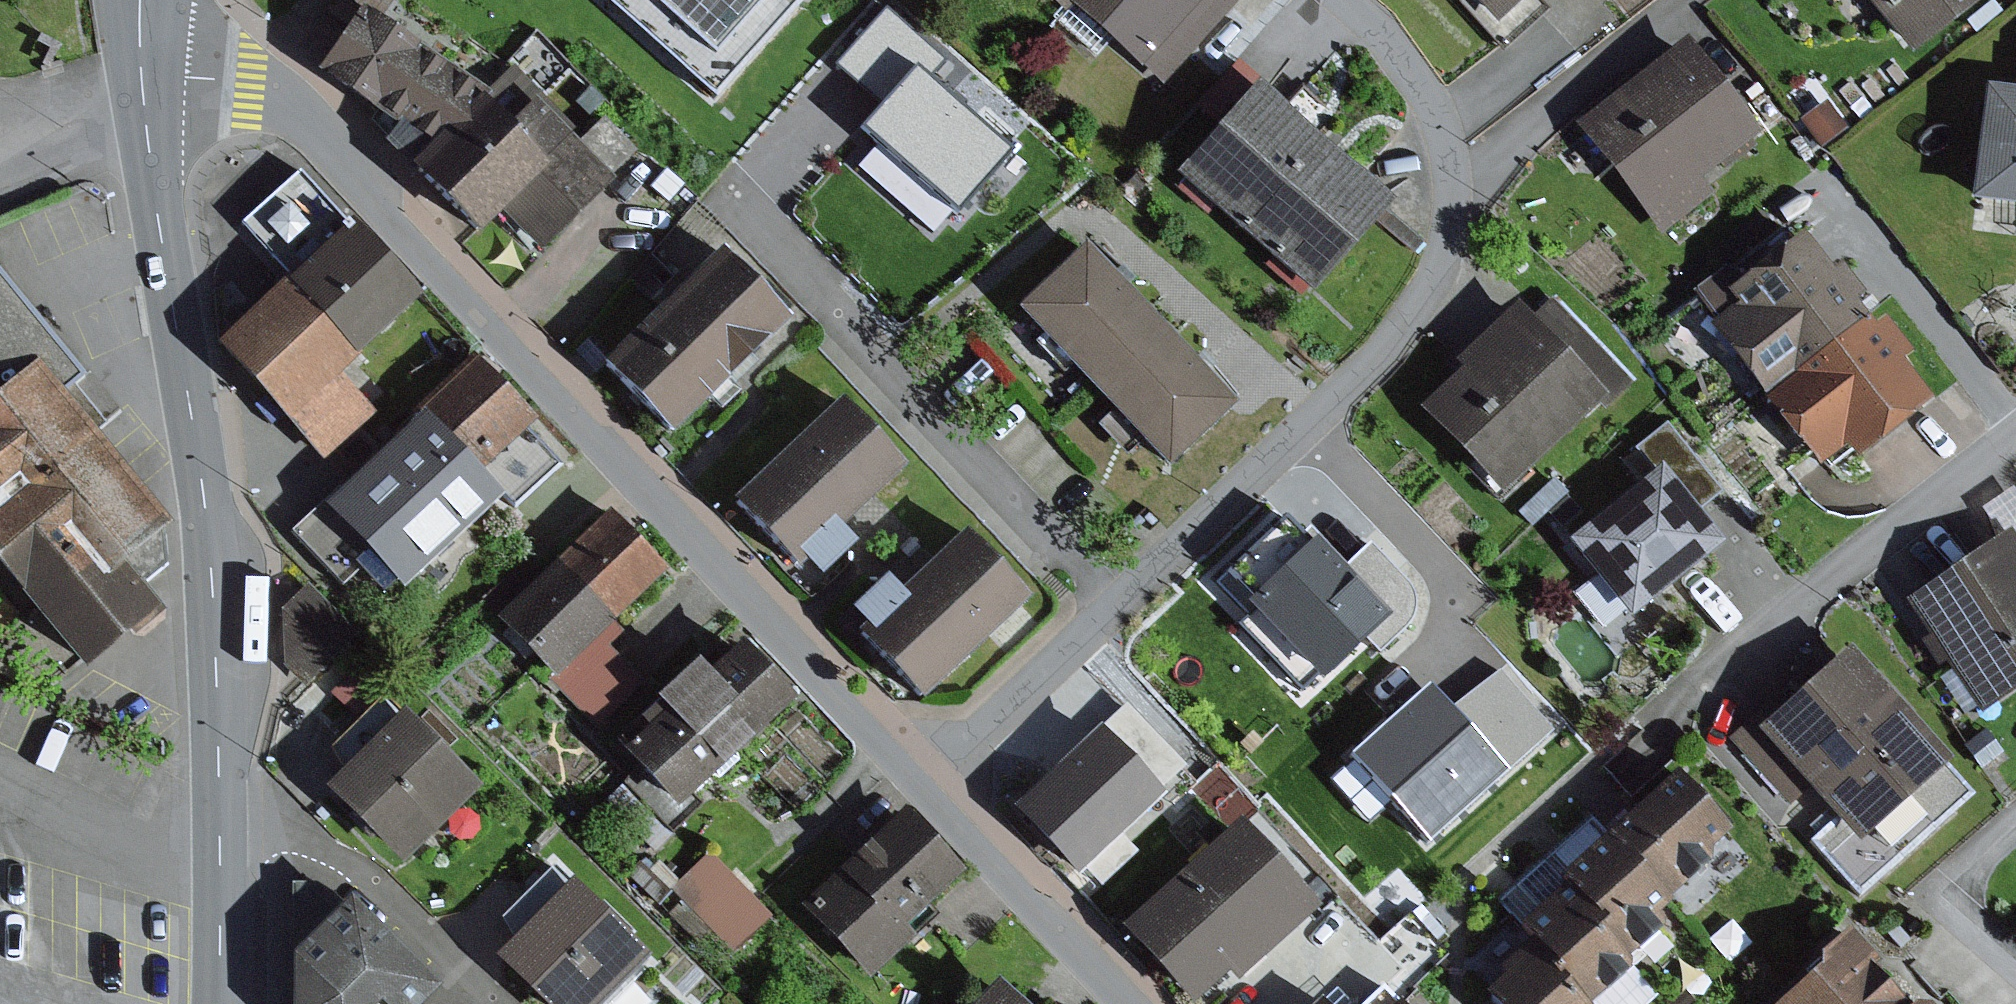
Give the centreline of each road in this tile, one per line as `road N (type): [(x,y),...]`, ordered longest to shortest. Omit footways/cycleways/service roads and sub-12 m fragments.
road 1 (residential): [(142,74),(251,88),(293,109),(918,785)]
road 2 (residential): [(1347,0),(1381,30),(1442,132),(1450,173),(1447,249),(1418,305),(1380,354),(918,785)]
road 3 (unclassified): [(142,74),(214,590),(218,1003)]
road 4 (residential): [(2015,437),(1663,714)]
road 5 (residential): [(918,785),(1127,1003)]
road 6 (residential): [(2015,966),(1958,918),(1953,901),(1966,869),(2015,825)]

